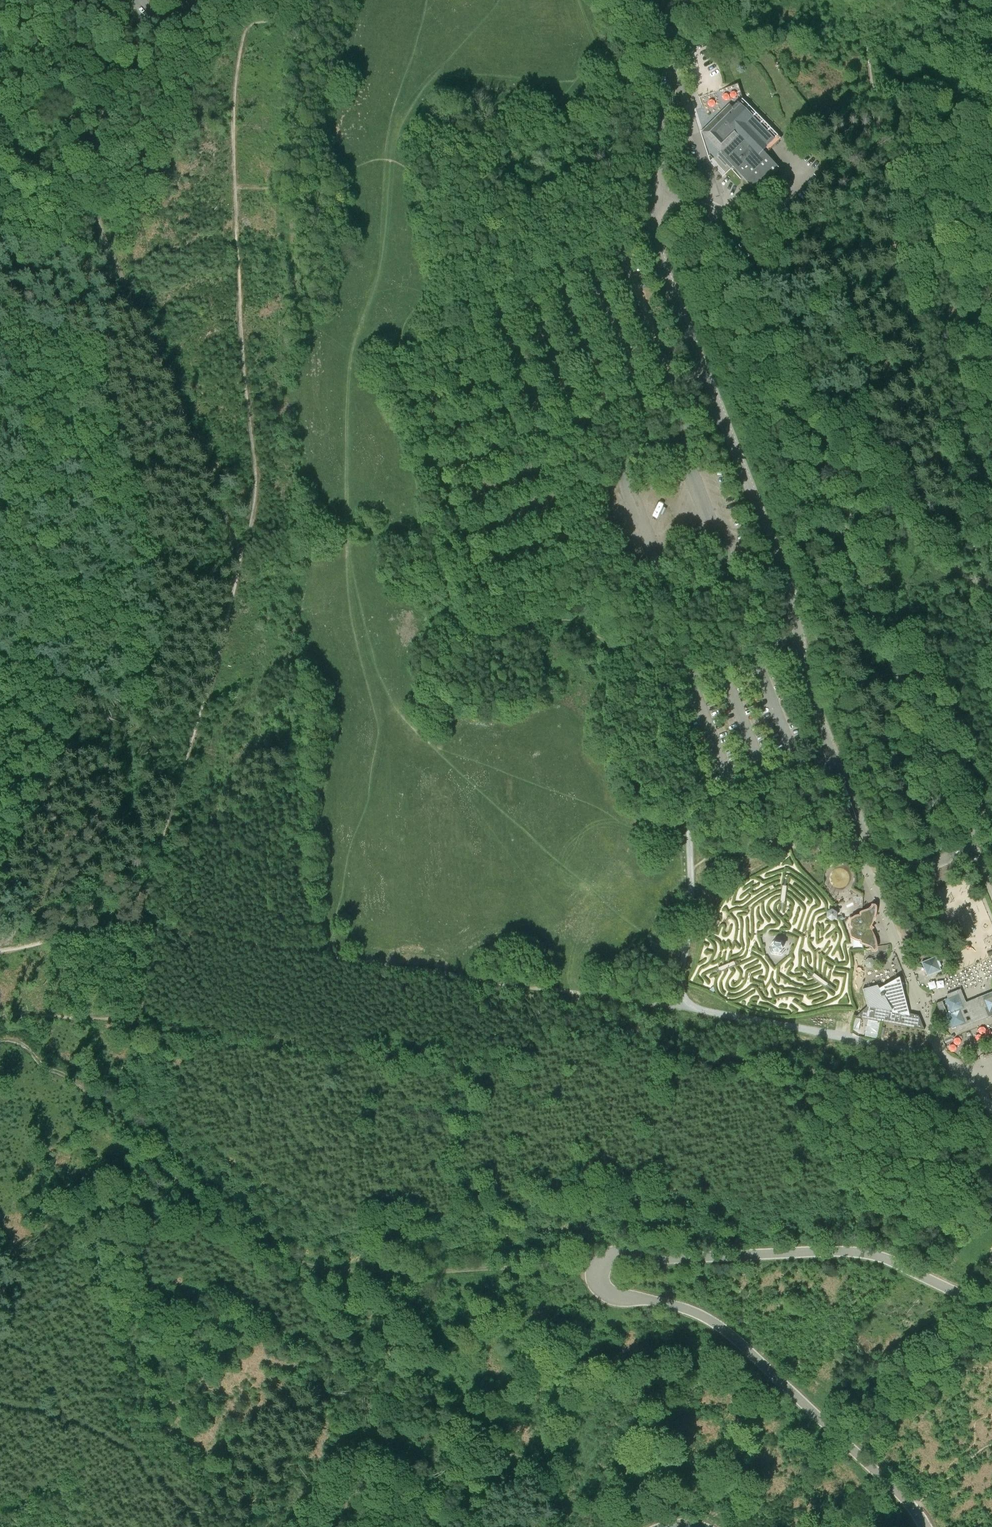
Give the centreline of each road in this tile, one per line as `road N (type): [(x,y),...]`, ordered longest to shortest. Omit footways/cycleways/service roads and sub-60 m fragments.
road 1 (track): [(139,926),(238,564),(93,197),(96,141),(150,12)]
road 2 (unclassified): [(991,1310),(889,1260),(848,1251),(621,1256),(607,1258),(593,1277),(603,1291),(669,1304),(722,1328),(906,1499),(925,1526)]
road 3 (unclassified): [(655,199),(662,265),(788,583),(812,700),(866,835),(893,860),(916,865),(942,860),(968,839)]
road 4 (track): [(3,950),(61,899),(89,861),(132,753),(151,677),(148,529),(102,355),(108,248)]
road 5 (unclassified): [(968,839),(977,817),(974,784),(908,696),(727,231),(701,210),(655,199)]
road 6 (track): [(597,1266),(406,1272),(295,1258),(172,1176),(125,1127),(118,1086),(137,1053)]
road 7 (track): [(326,955),(681,1006)]
road 8 (track): [(937,1055),(681,1006)]
road 9 (unclassified): [(655,199),(669,71),(651,0)]
road 10 (track): [(139,926),(326,955)]
road 11 (track): [(0,1039),(26,1046),(125,1127)]
road 12 (track): [(0,950),(139,926)]
road 13 (track): [(681,1006),(690,872)]

